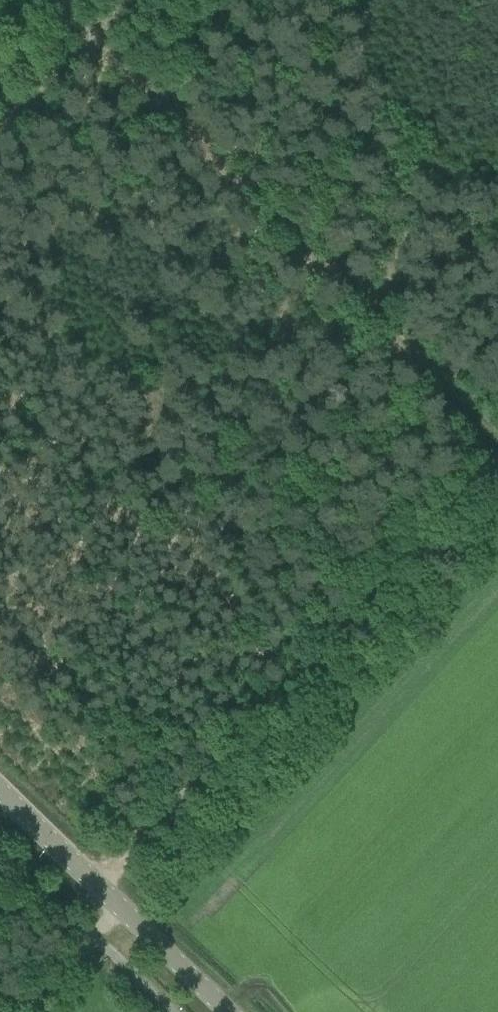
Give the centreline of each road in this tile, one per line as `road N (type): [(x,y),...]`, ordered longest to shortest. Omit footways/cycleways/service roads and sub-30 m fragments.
road 1 (track): [(85,39),(497,430)]
road 2 (track): [(497,453),(155,816)]
road 3 (tertiary): [(223,1011),(0,796)]

